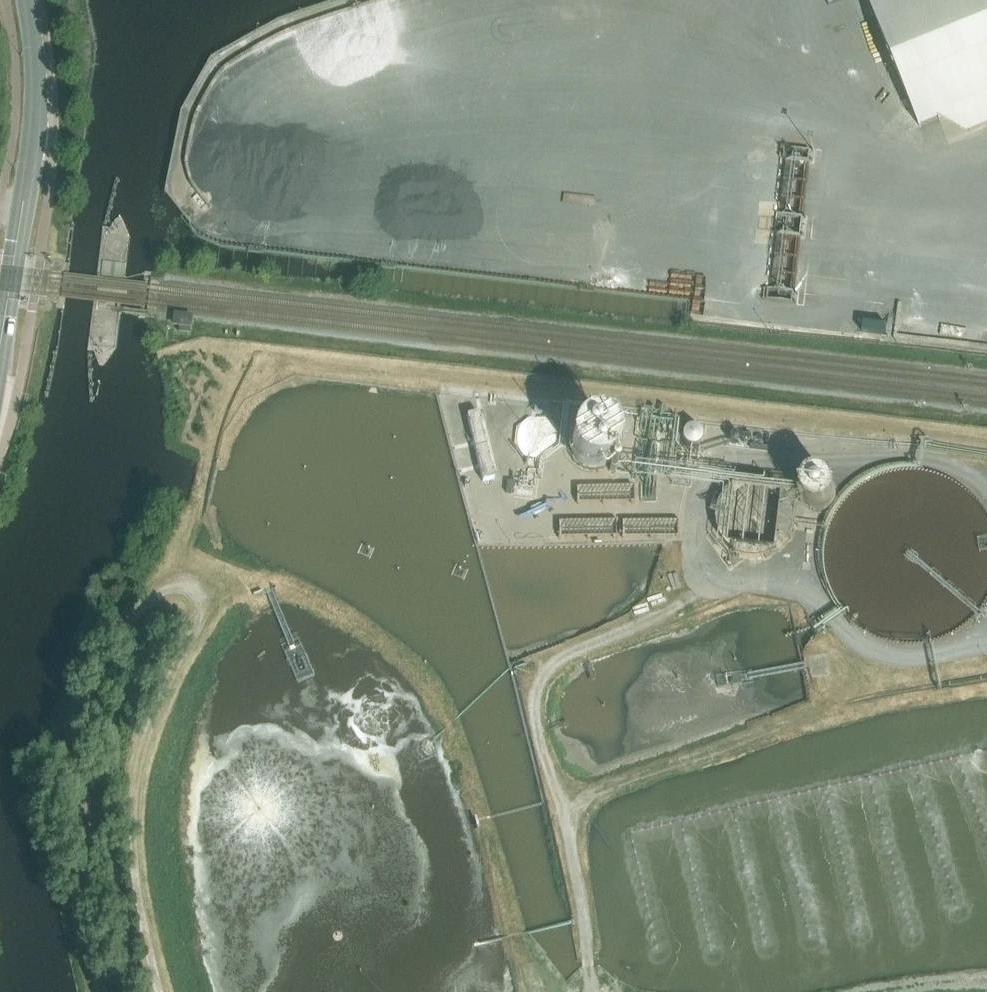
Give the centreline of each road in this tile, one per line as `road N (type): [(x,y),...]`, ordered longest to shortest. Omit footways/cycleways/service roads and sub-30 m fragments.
road 1 (track): [(160,991),(131,838),(158,700),(194,628),(192,587),(171,586),(144,608),(80,720),(92,957),(102,991)]
road 2 (secondary): [(0,381),(36,95),(26,0)]

